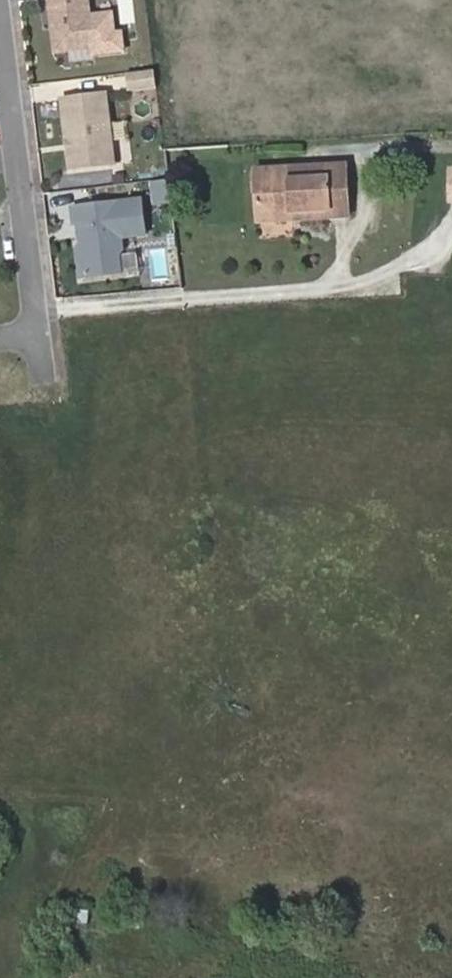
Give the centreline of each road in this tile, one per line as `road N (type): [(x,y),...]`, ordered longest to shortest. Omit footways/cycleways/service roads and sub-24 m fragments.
road 1 (residential): [(42,378),(0,29)]

